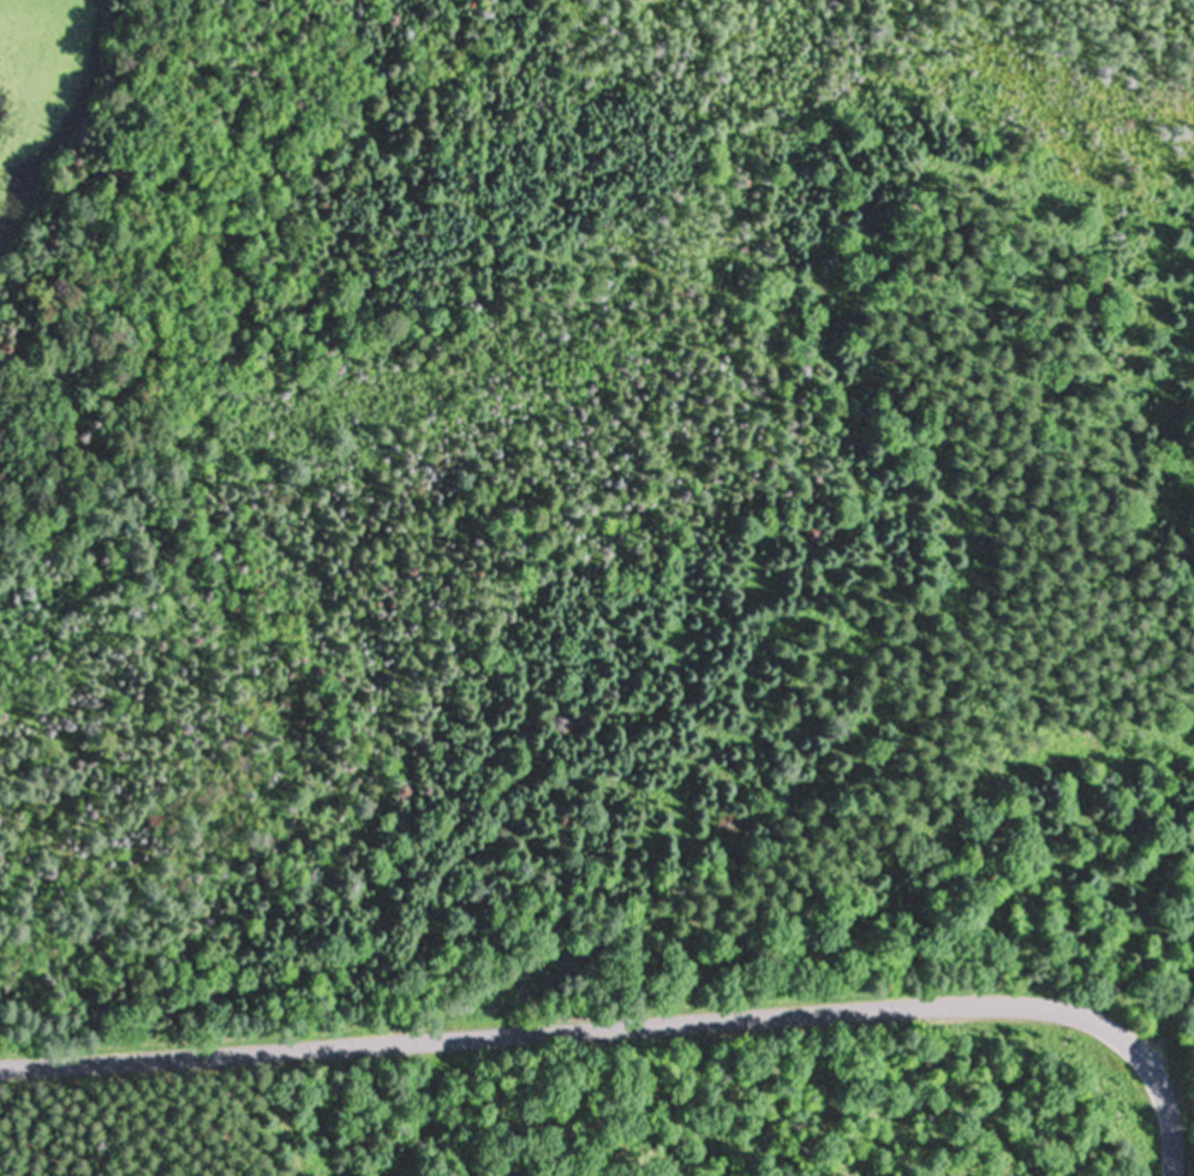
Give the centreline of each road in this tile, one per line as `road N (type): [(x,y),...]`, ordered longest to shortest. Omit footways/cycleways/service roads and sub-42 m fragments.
road 1 (residential): [(0,1070),(1032,1008),(1103,1025),(1152,1061),(1171,1097),(1173,1175)]

